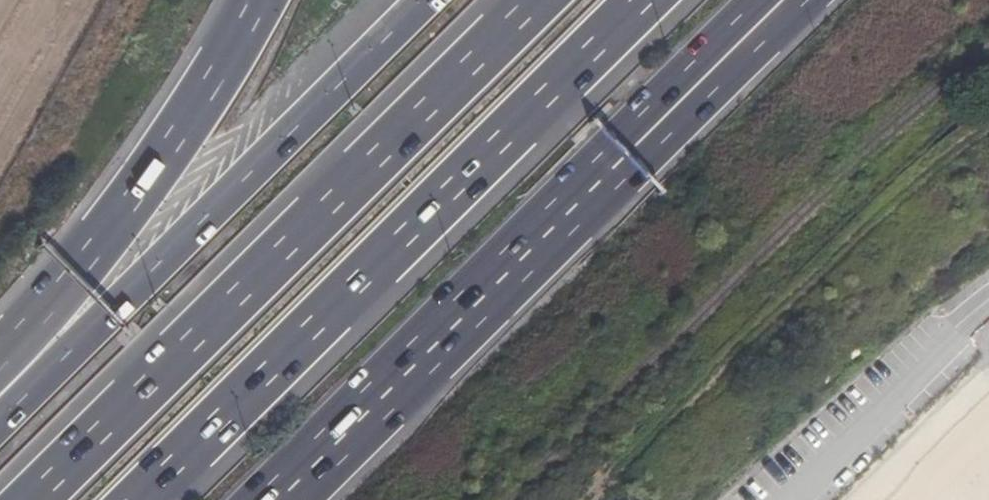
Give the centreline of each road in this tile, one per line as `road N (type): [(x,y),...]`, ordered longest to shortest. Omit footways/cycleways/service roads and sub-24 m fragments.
road 1 (motorway): [(538,0),(32,499)]
road 2 (motorway): [(140,499),(644,0)]
road 3 (motorway): [(282,499),(759,26)]
road 4 (motorway): [(425,0),(0,421)]
road 5 (motorway): [(253,0),(211,84),(0,362)]

